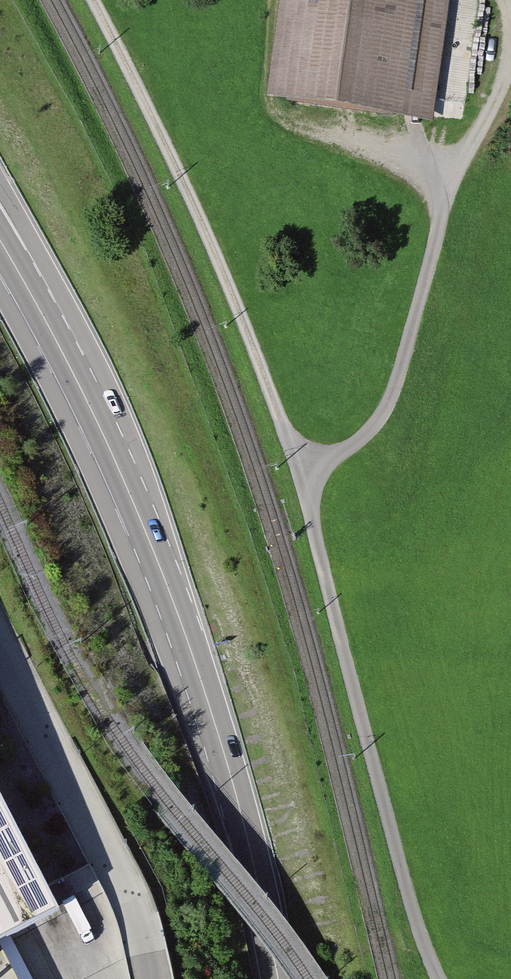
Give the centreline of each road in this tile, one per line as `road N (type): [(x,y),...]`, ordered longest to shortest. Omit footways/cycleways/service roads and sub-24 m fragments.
road 1 (unclassified): [(96,0),(160,127),(296,467),(404,883),(441,978)]
road 2 (trunk): [(98,424),(177,610),(215,723),(279,978)]
road 3 (track): [(296,467),(356,444),(390,398),(450,183),(510,63)]
road 4 (trunk): [(87,401),(0,210)]
road 5 (trunk): [(0,240),(87,401)]
road 6 (trunk): [(0,275),(98,424)]

